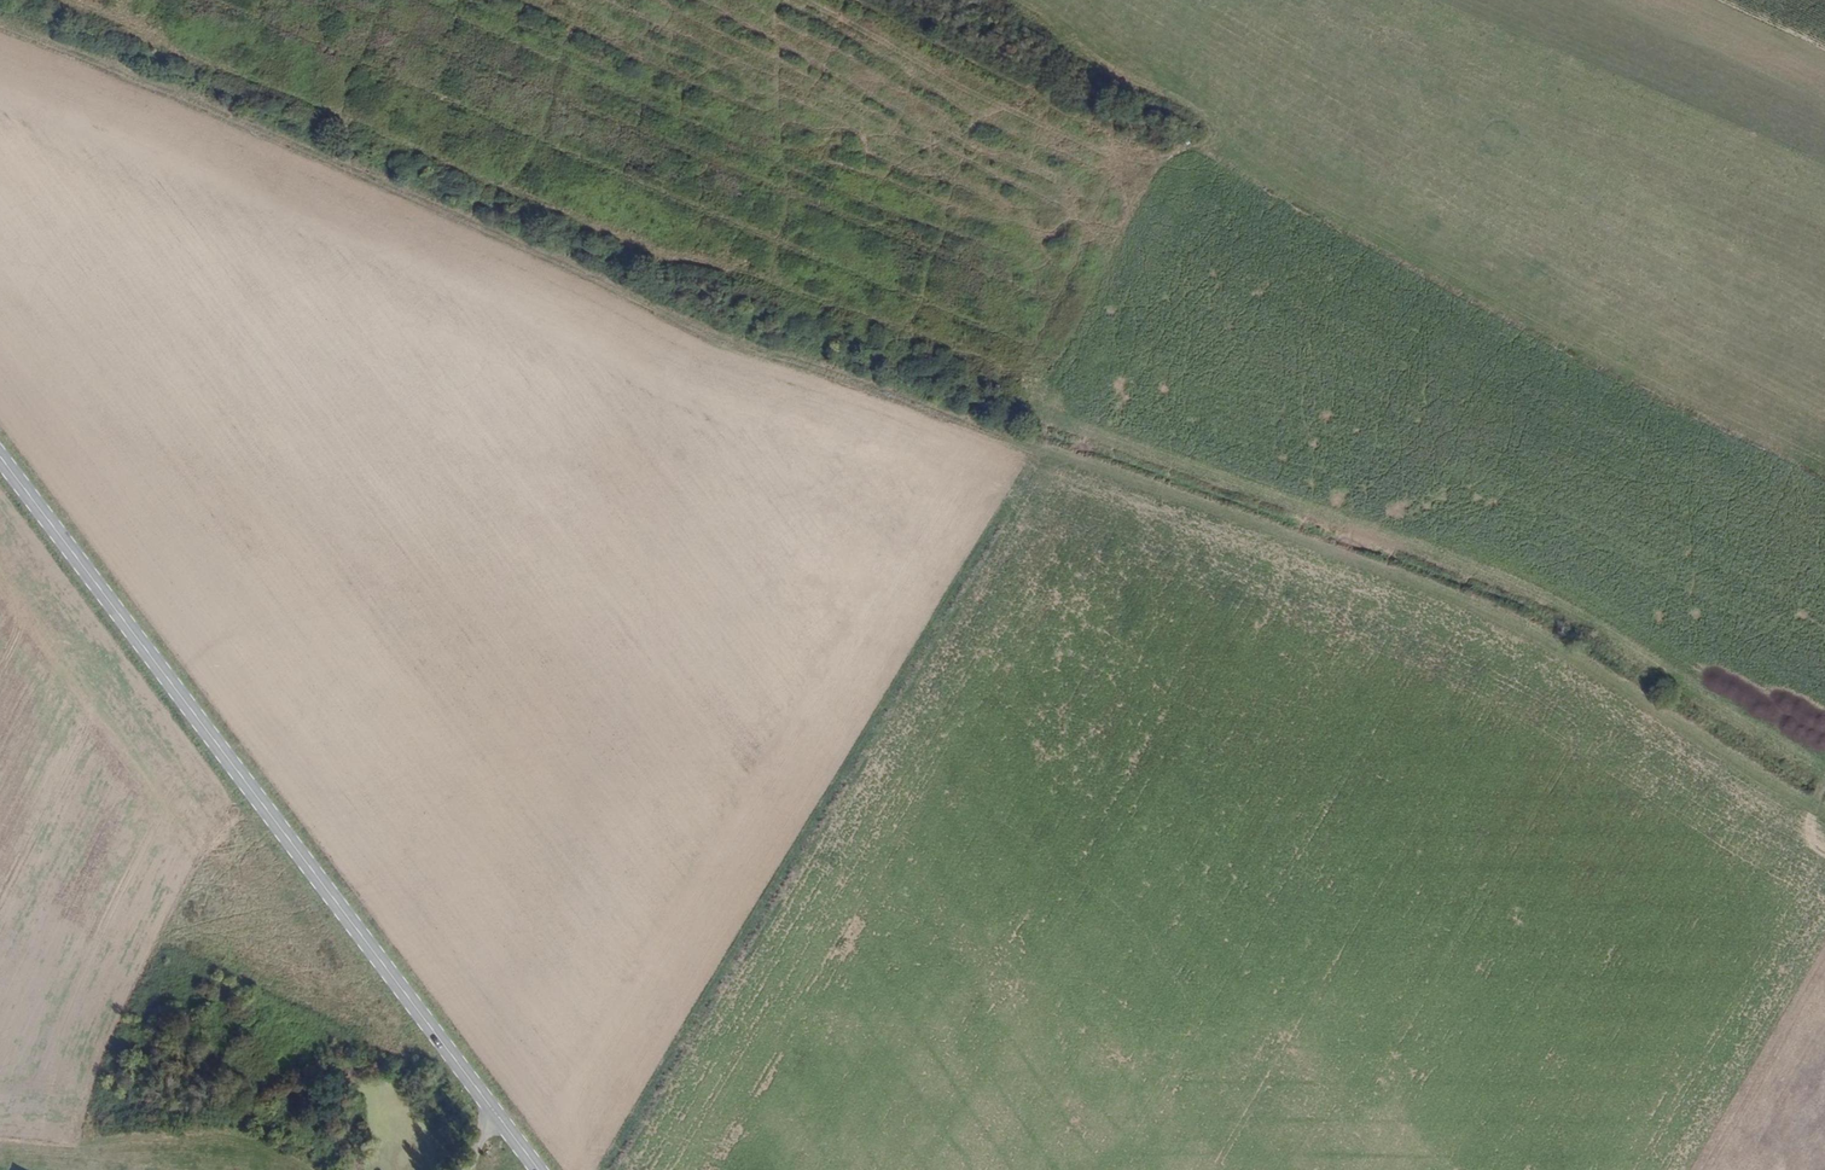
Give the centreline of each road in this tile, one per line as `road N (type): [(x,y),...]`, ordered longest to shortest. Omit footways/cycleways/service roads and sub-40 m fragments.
road 1 (track): [(0,26),(421,200),(716,336),(837,371),(1506,617),(1814,808)]
road 2 (secondary): [(0,463),(495,1114)]

